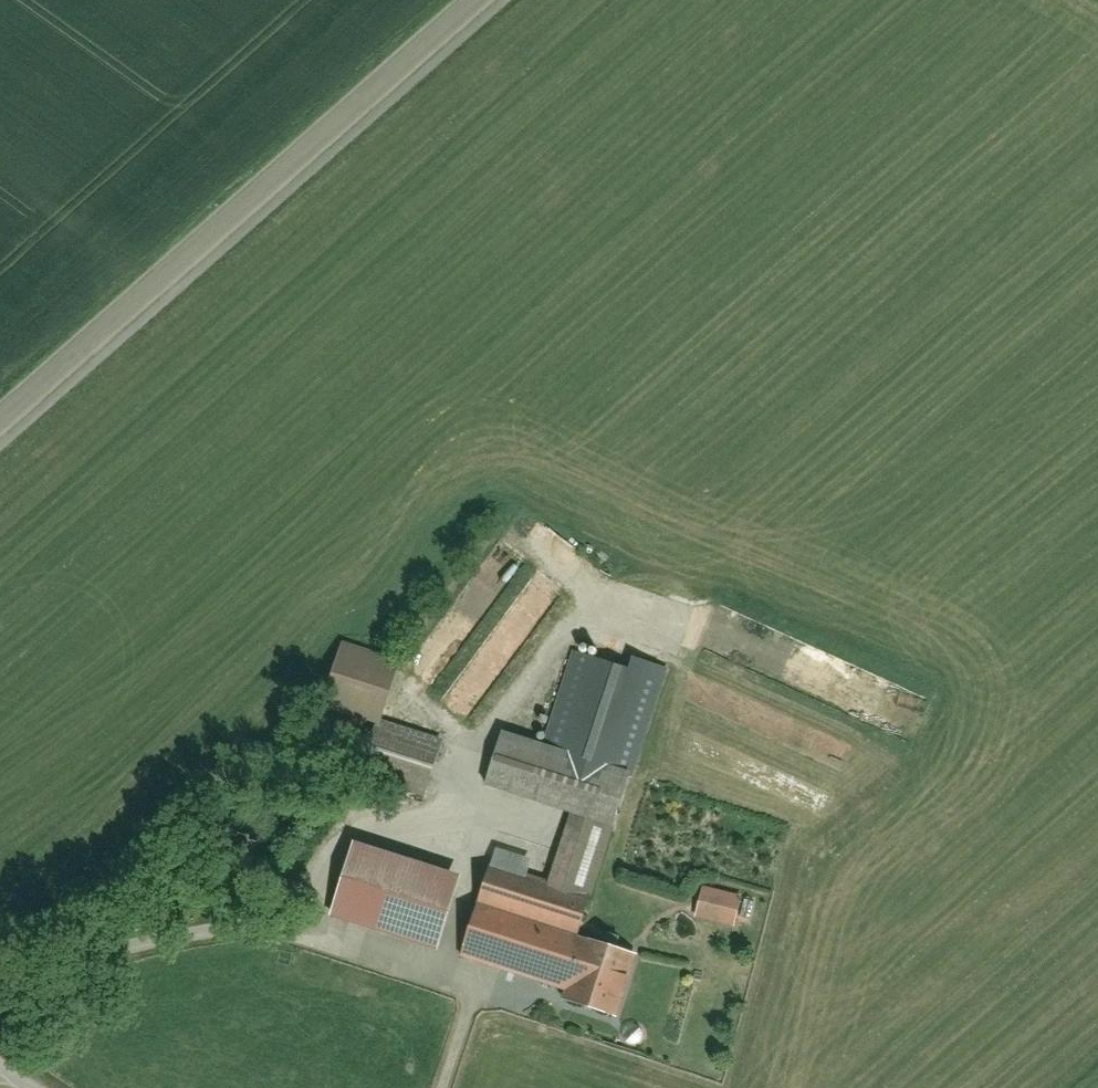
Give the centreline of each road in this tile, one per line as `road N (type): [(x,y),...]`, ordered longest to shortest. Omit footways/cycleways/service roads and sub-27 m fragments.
road 1 (tertiary): [(479,0),(0,424)]

